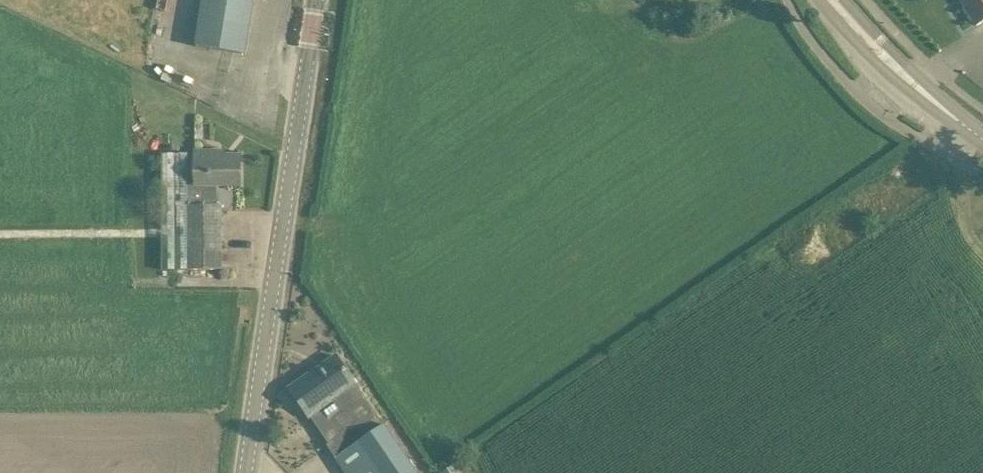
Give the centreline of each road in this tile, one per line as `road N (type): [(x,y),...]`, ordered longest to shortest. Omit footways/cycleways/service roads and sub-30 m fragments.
road 1 (tertiary): [(247,472),(318,0)]
road 2 (tertiary): [(982,138),(834,0)]

